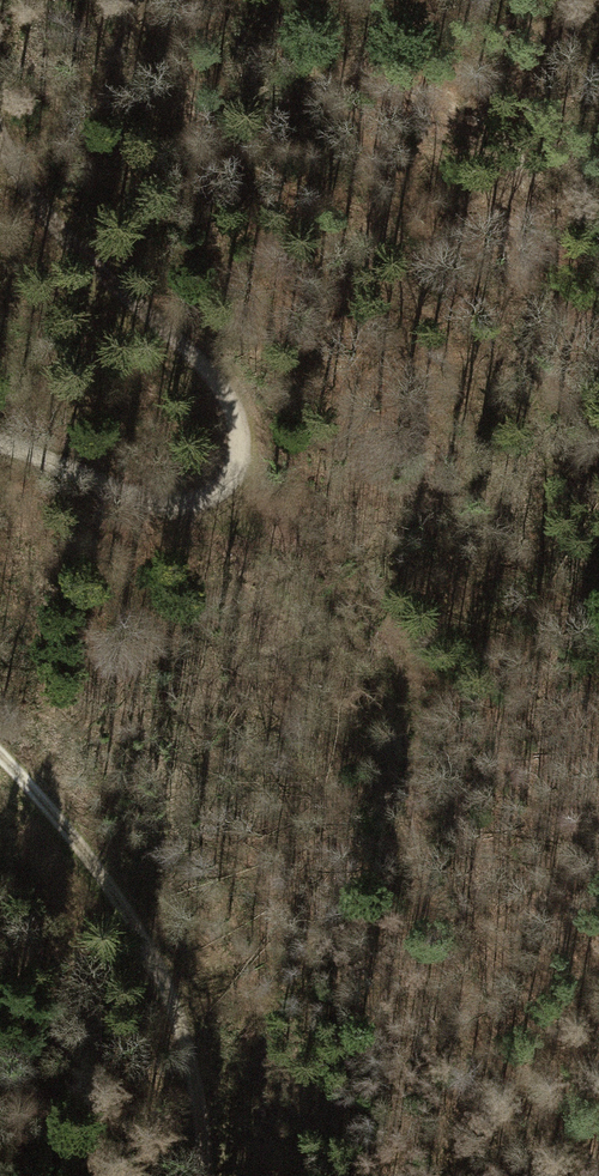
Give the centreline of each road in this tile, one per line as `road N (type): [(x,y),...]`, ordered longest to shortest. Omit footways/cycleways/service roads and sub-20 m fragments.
road 1 (track): [(207,495),(376,624),(401,668),(444,982),(492,1081),(598,1146)]
road 2 (track): [(0,443),(160,506),(207,495),(245,456),(232,387),(86,259),(9,162),(0,137)]
road 3 (track): [(0,748),(163,966),(208,1114),(207,1175)]

